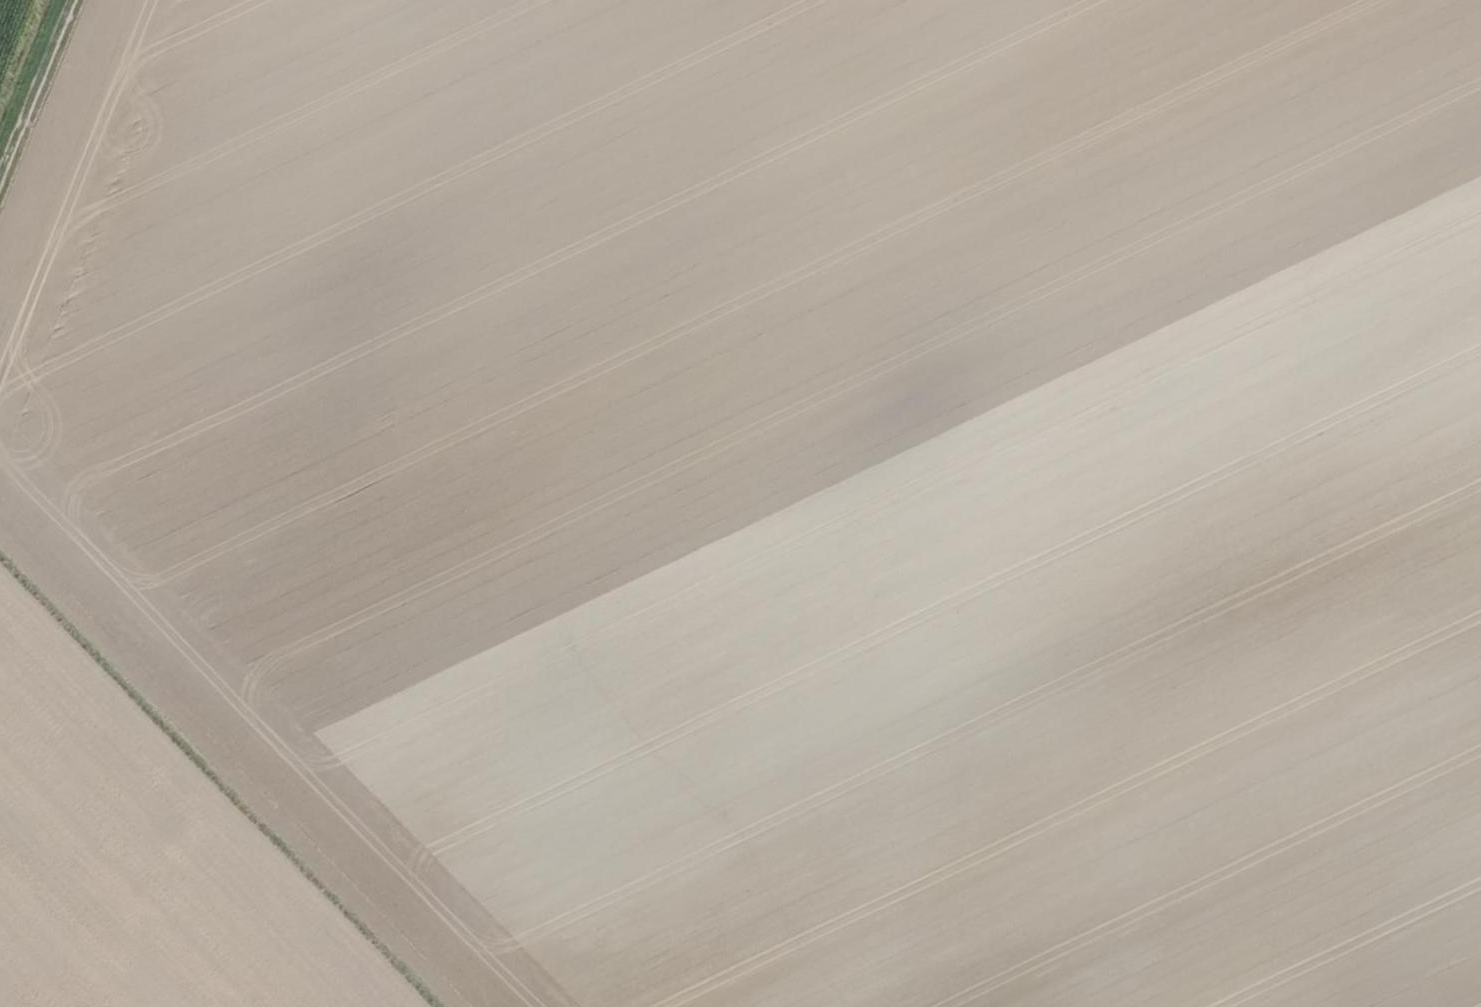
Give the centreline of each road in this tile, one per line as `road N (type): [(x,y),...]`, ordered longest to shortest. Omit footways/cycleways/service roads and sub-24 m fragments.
road 1 (track): [(77,0),(0,180)]

